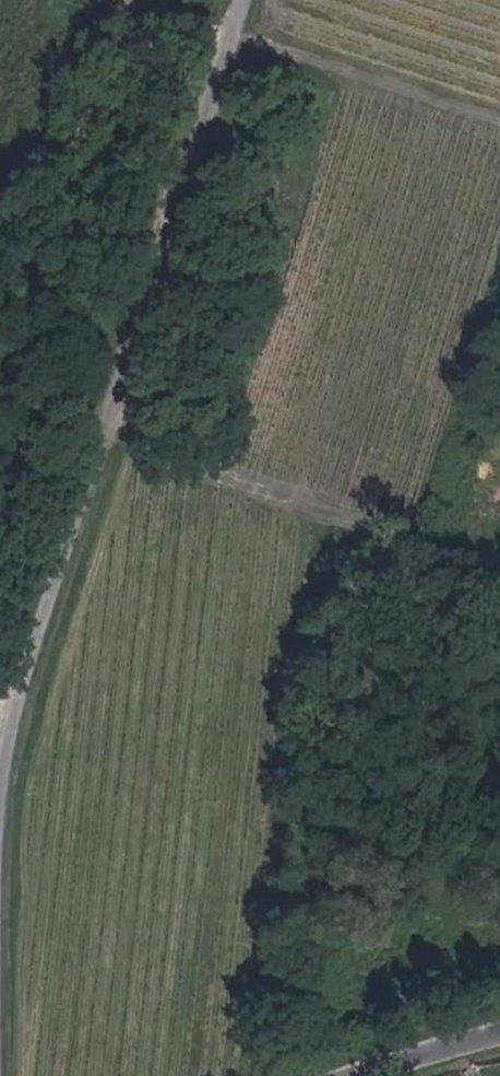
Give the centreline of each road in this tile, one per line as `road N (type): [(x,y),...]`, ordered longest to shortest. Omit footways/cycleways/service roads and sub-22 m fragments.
road 1 (unclassified): [(0,1047),(5,748),(246,0)]
road 2 (residential): [(348,1075),(499,1026)]

